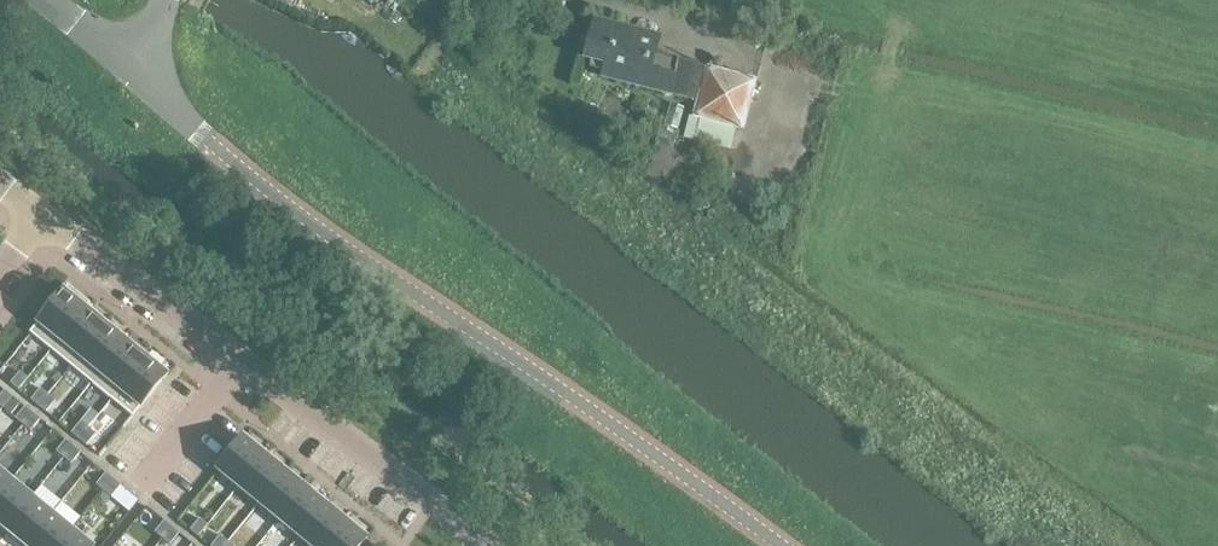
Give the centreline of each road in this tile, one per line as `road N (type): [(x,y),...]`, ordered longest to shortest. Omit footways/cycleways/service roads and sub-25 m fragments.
road 1 (tertiary): [(776,545),(243,171),(129,71)]
road 2 (residential): [(482,545),(42,218)]

